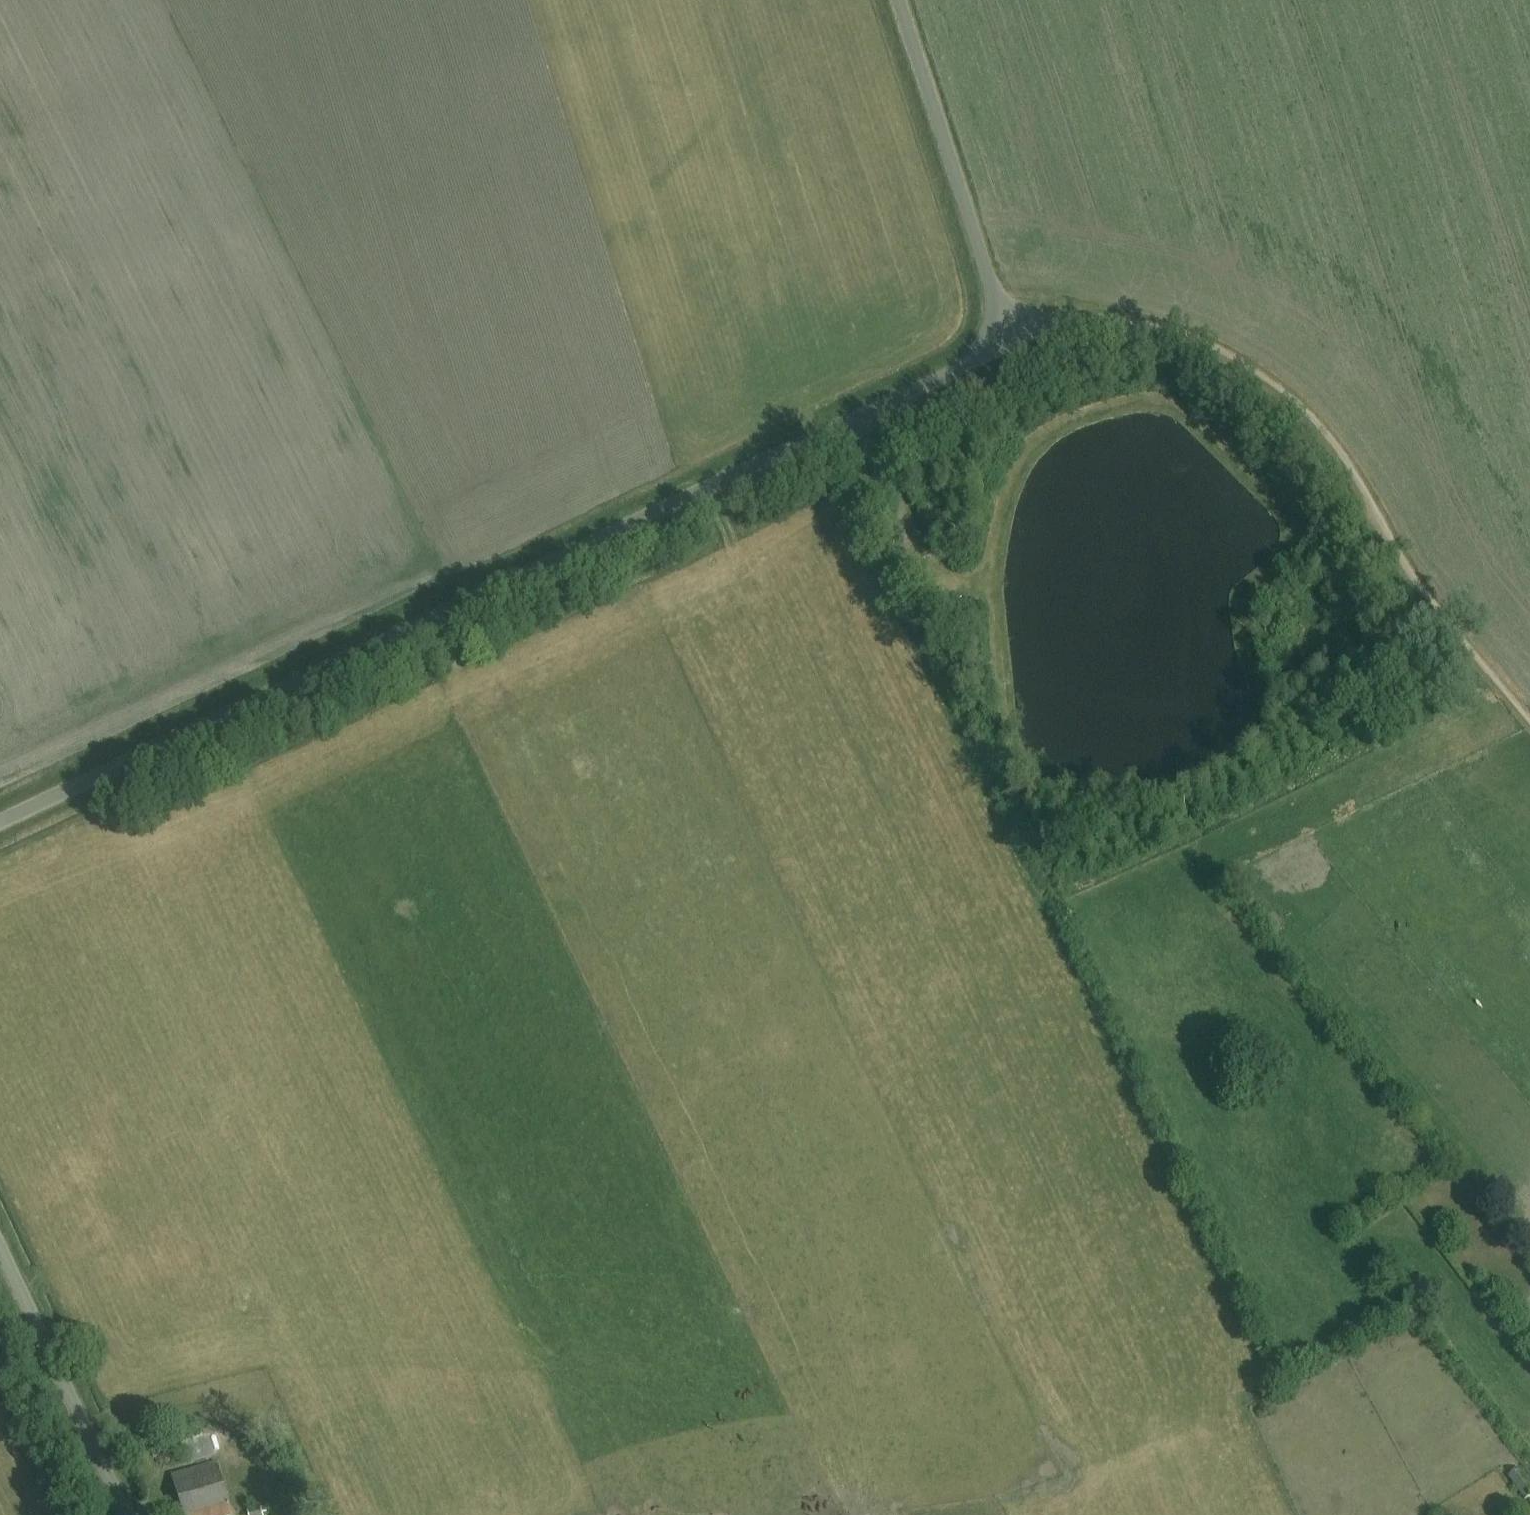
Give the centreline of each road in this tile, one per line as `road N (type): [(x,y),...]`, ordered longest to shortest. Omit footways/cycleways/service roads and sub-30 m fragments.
road 1 (unclassified): [(0,823),(964,367),(995,343),(1001,316),(899,0)]
road 2 (unclassified): [(125,1514),(0,1253)]

